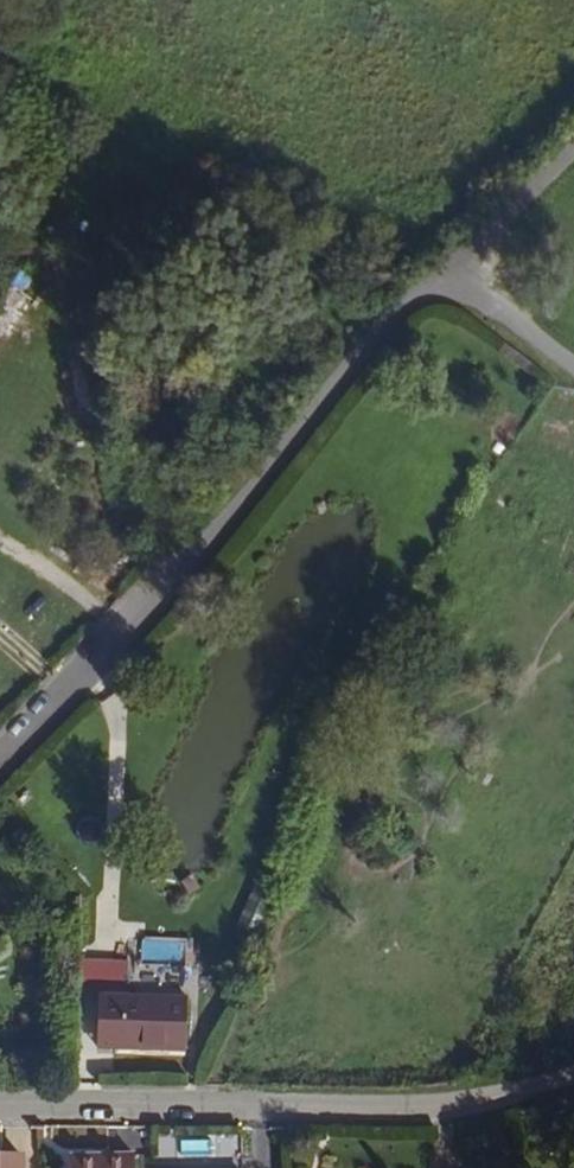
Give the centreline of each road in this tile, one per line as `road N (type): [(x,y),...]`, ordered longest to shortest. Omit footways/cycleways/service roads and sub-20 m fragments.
road 1 (residential): [(0,757),(190,550),(409,284),(439,274),(459,282),(573,365)]
road 2 (residential): [(411,1107),(0,1105)]
road 3 (residential): [(573,1076),(411,1107)]

